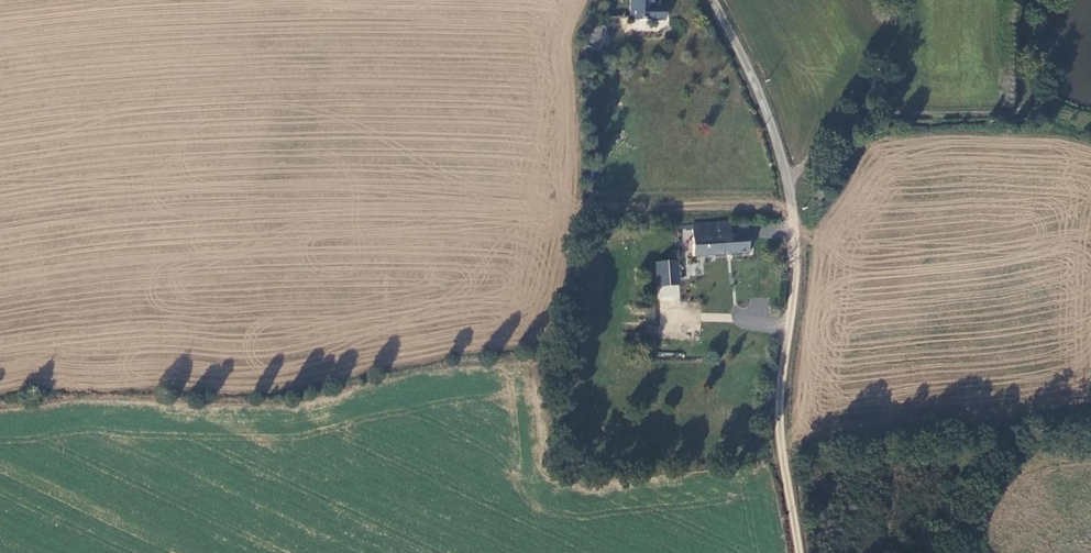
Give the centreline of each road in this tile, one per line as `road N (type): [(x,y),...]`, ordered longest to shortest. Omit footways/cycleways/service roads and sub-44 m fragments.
road 1 (unclassified): [(800,552),(781,423),(795,276),(787,182),(765,108),(713,0)]

